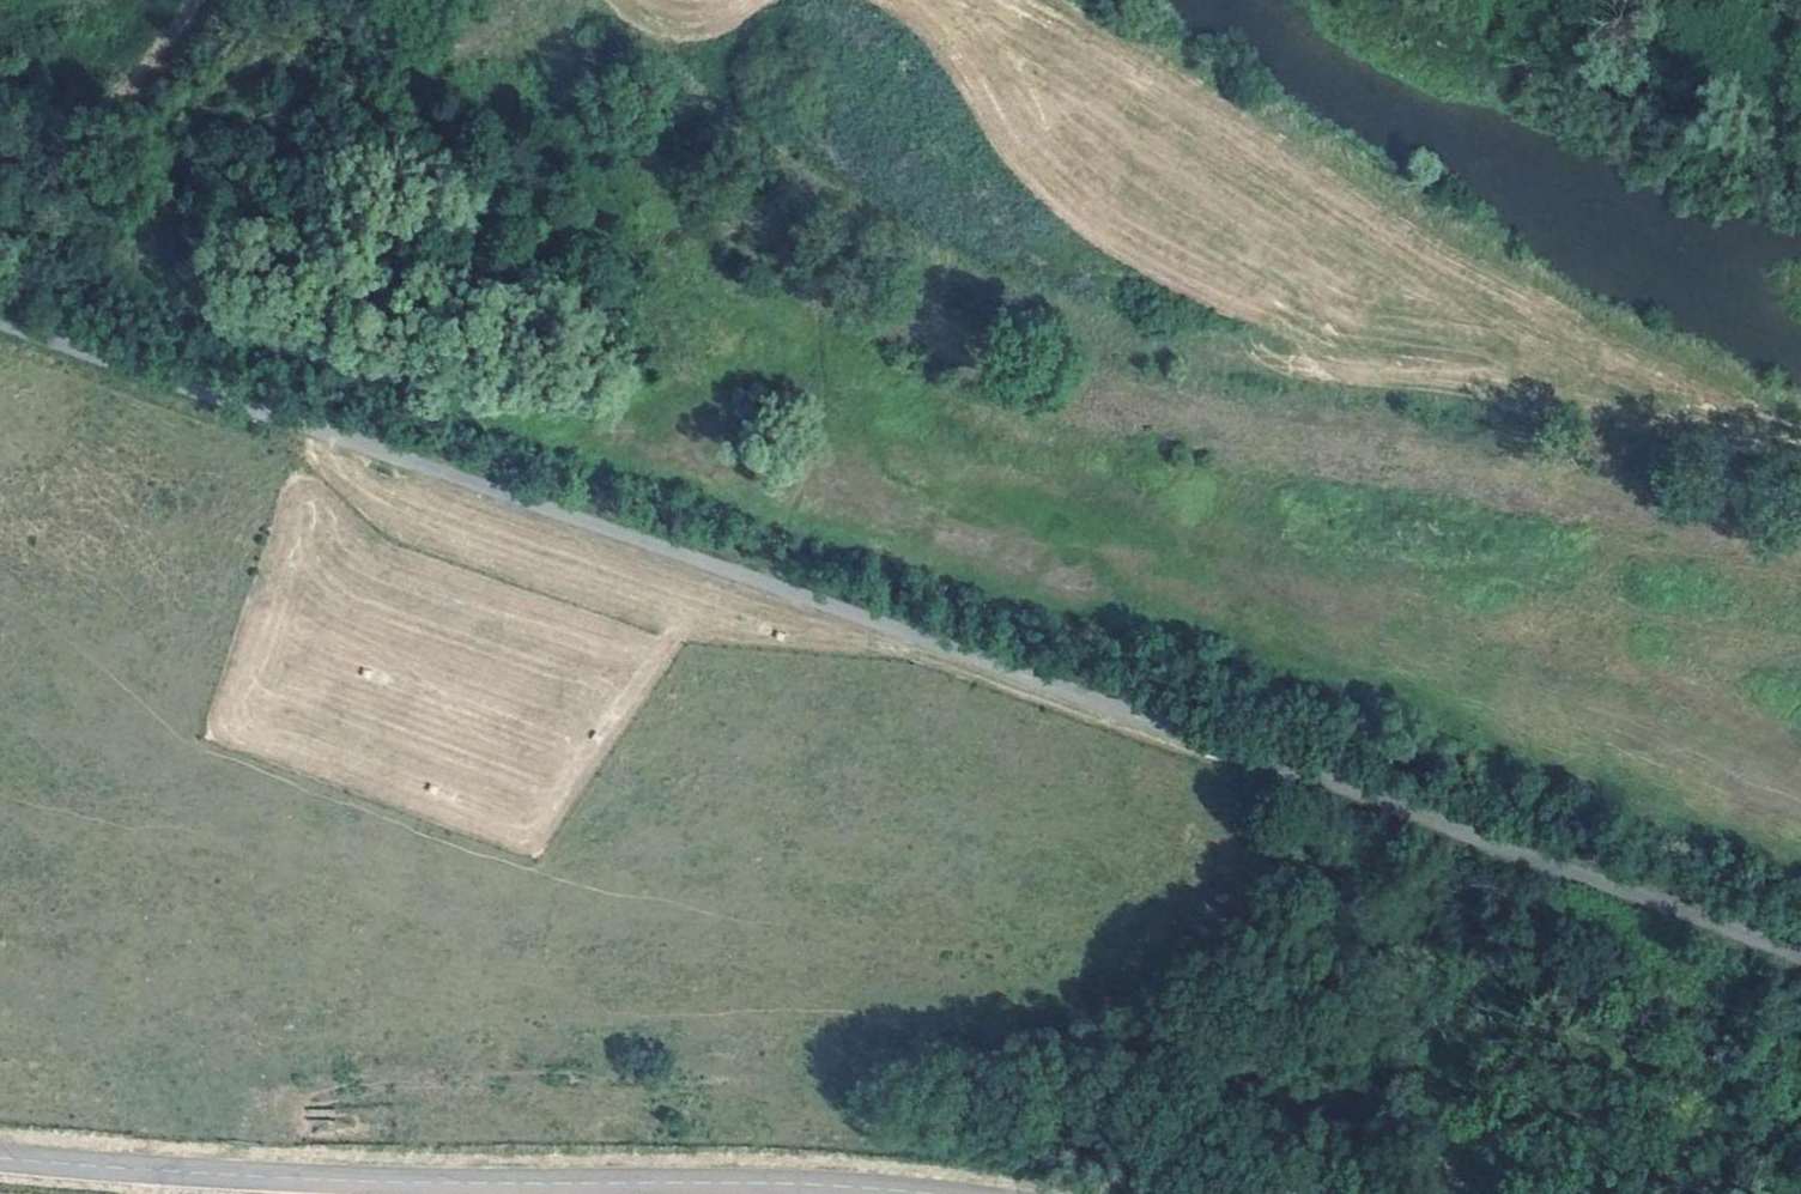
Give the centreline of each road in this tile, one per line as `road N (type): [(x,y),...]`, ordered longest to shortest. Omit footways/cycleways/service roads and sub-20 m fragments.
road 1 (secondary): [(813,1193),(374,1186),(0,1160)]

